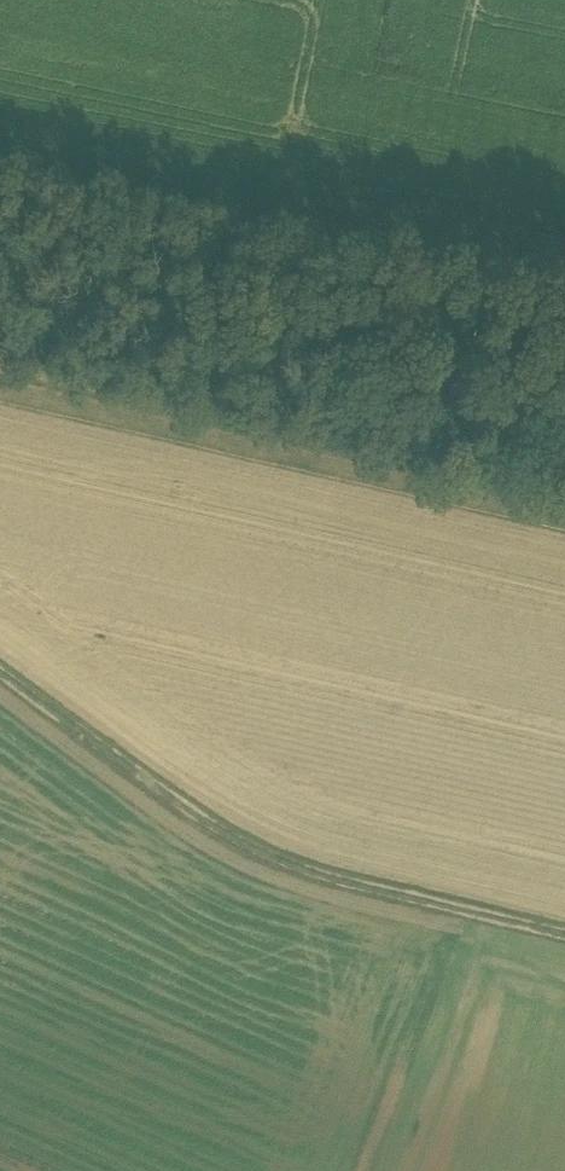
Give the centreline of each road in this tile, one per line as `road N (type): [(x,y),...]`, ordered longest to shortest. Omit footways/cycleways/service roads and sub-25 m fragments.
road 1 (track): [(0,666),(242,852),(564,936)]

